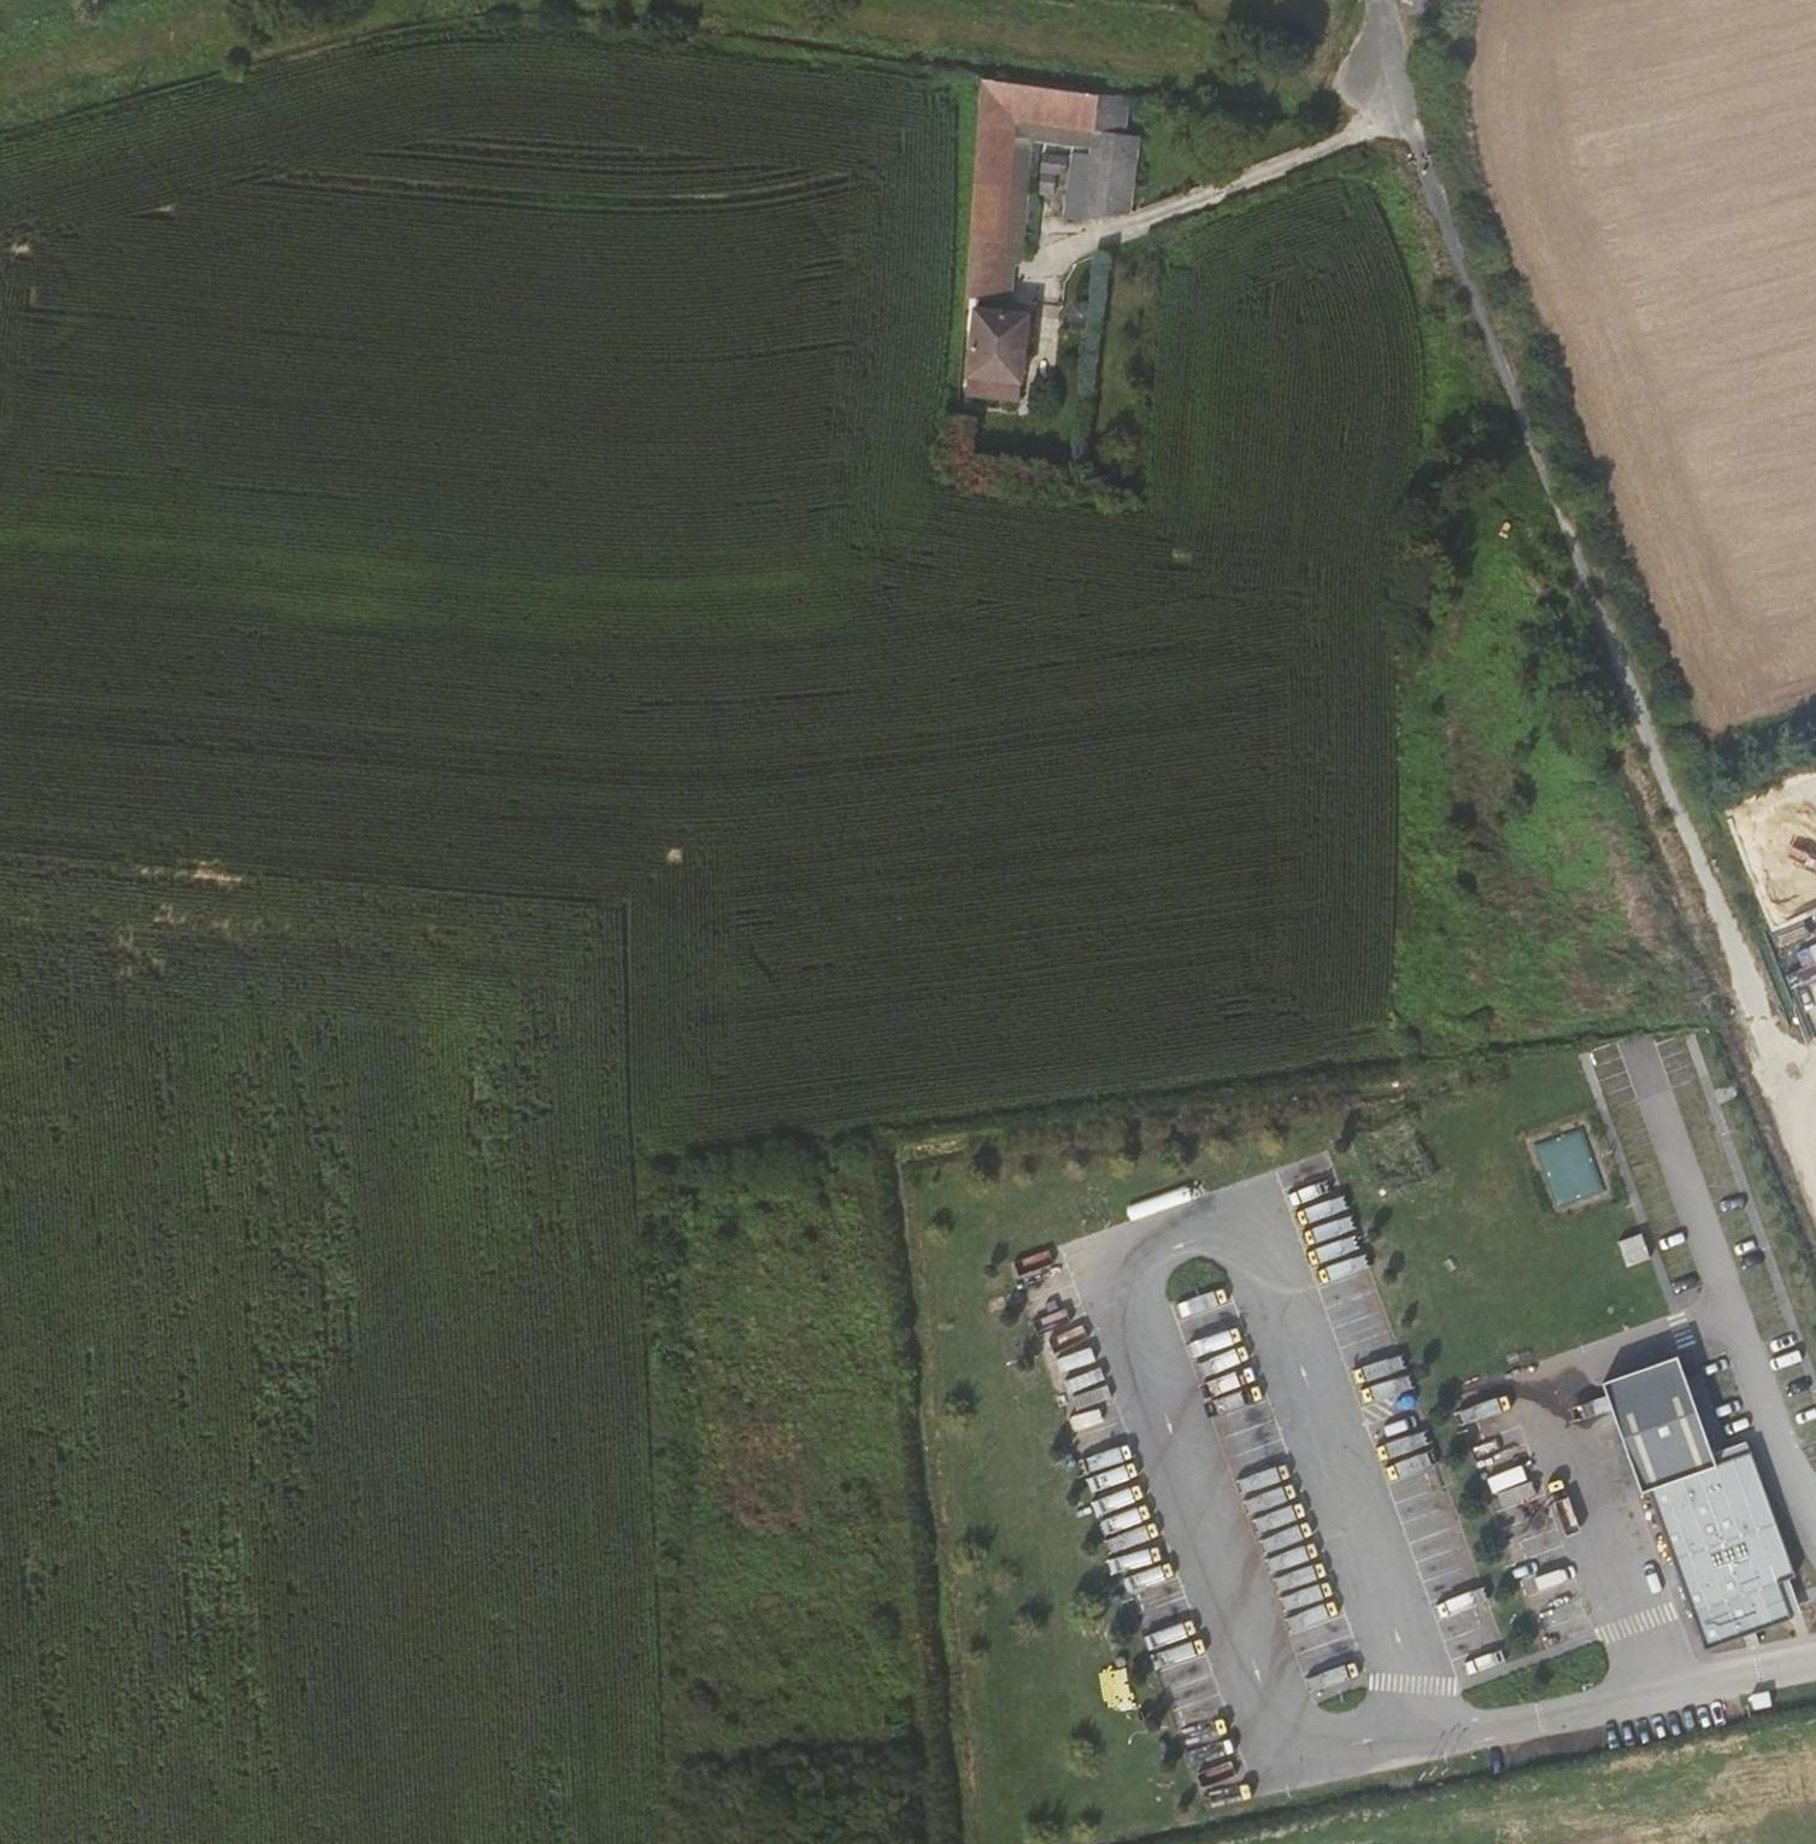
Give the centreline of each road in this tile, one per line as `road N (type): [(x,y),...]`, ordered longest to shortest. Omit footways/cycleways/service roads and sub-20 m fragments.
road 1 (unclassified): [(1815,1165),(1531,447),(1405,112),(1378,0)]

